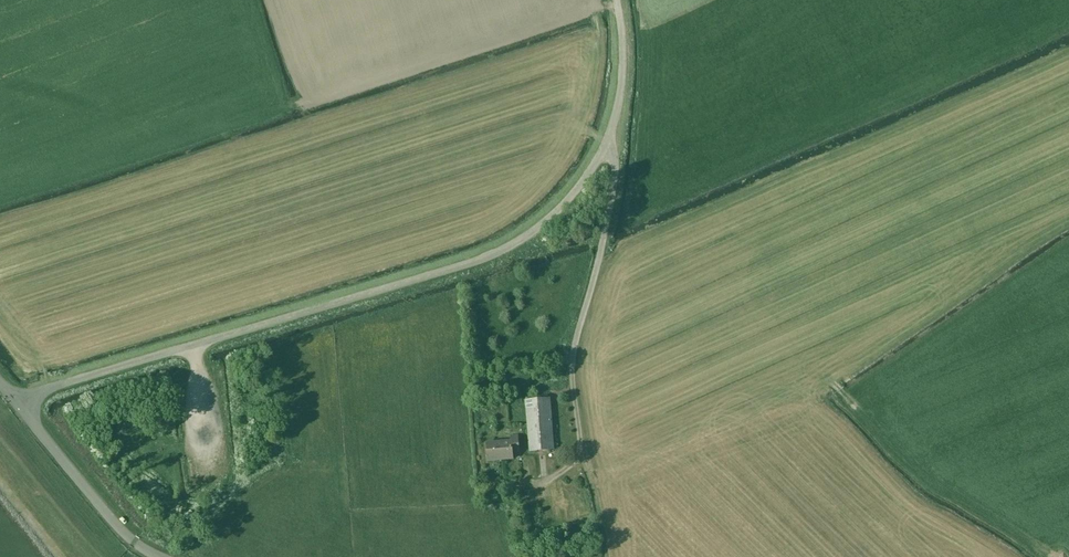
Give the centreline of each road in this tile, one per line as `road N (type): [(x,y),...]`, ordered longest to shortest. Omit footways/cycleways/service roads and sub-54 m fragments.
road 1 (unclassified): [(19,407),(58,385),(458,270),(516,246),(562,206),(622,108),(620,0)]
road 2 (track): [(825,380),(907,460),(1049,556)]
road 3 (tertiary): [(159,556),(119,529),(19,407)]

